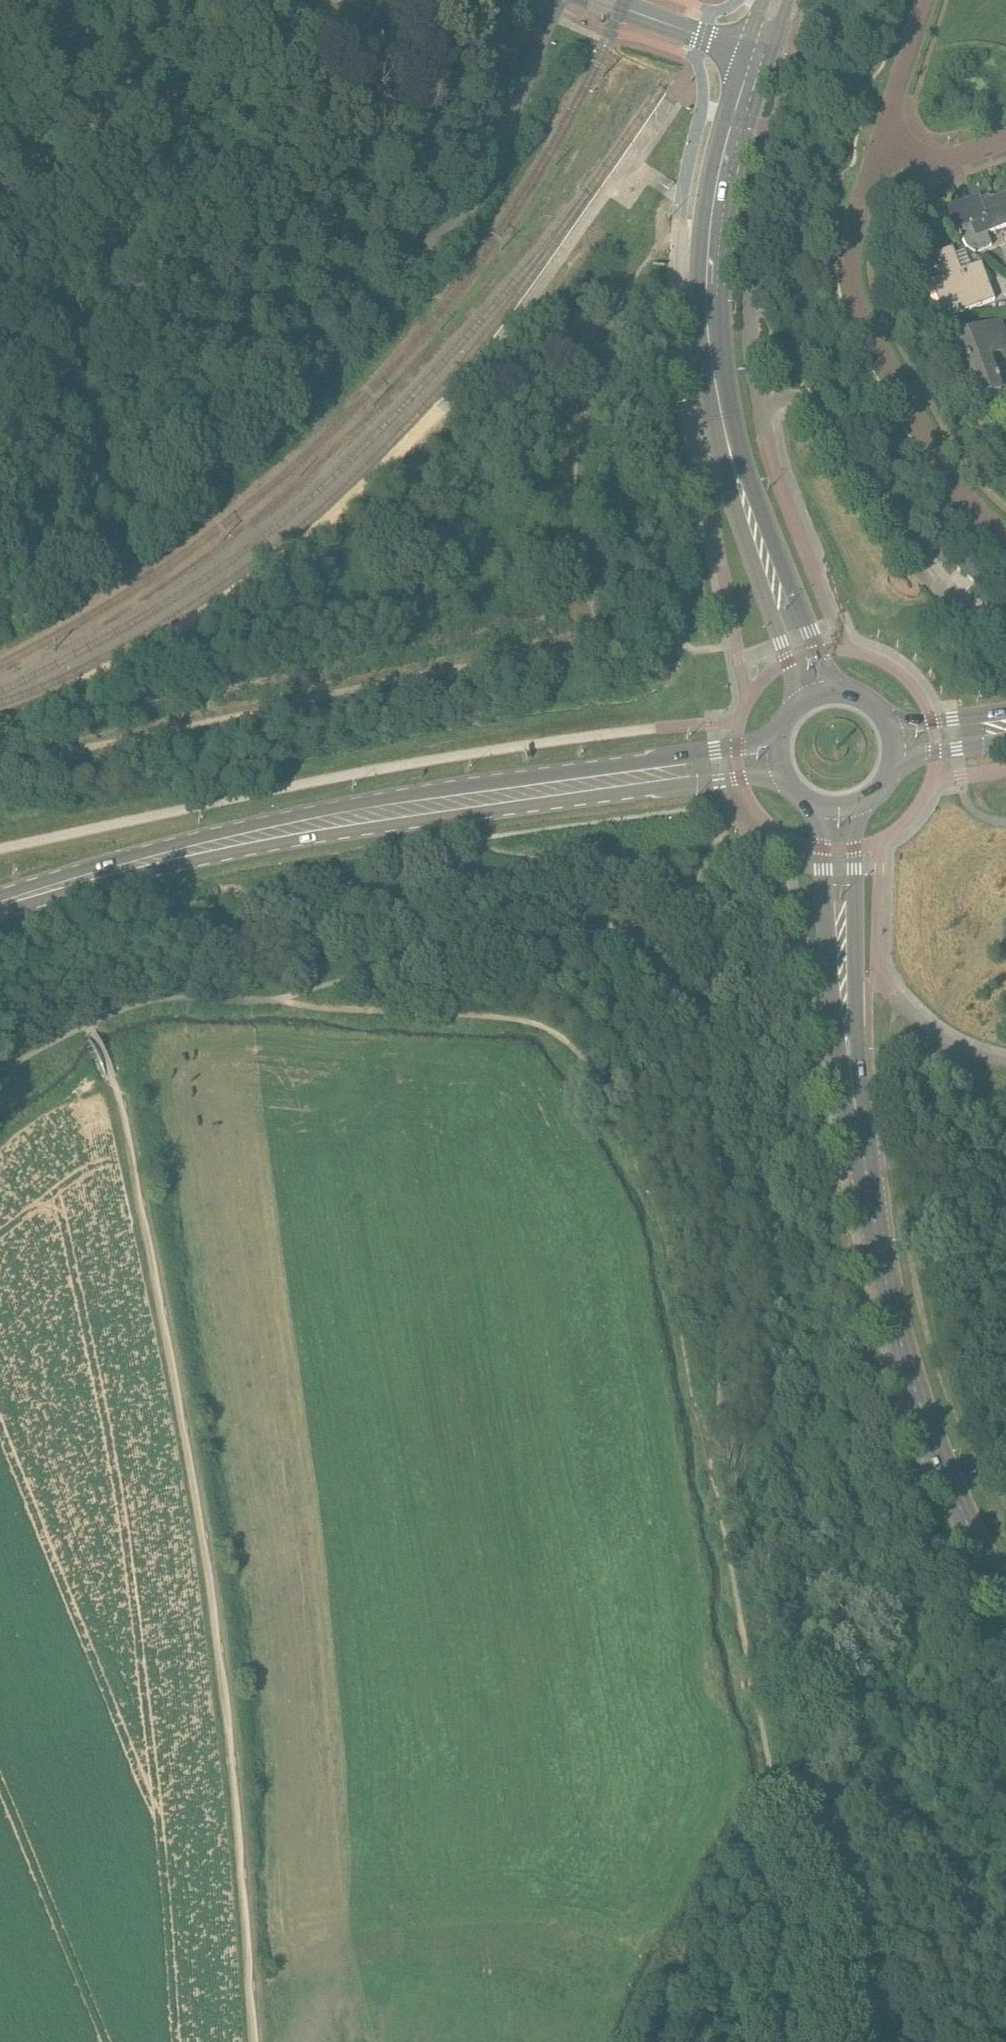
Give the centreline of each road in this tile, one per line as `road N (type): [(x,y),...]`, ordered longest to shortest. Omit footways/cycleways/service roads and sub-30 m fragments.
road 1 (tertiary): [(1005,1605),(928,1431),(879,1252),(849,1047),(835,808)]
road 2 (secondary): [(0,904),(310,825),(779,757)]
road 3 (secondary): [(819,694),(740,485),(714,367),(715,225),(758,53)]
road 4 (residential): [(881,145),(850,254),(854,295),(956,488),(1005,538)]
road 5 (tertiary): [(758,53),(604,0)]
road 6 (residential): [(881,145),(927,0)]
road 7 (residential): [(881,145),(937,159),(1005,140)]

